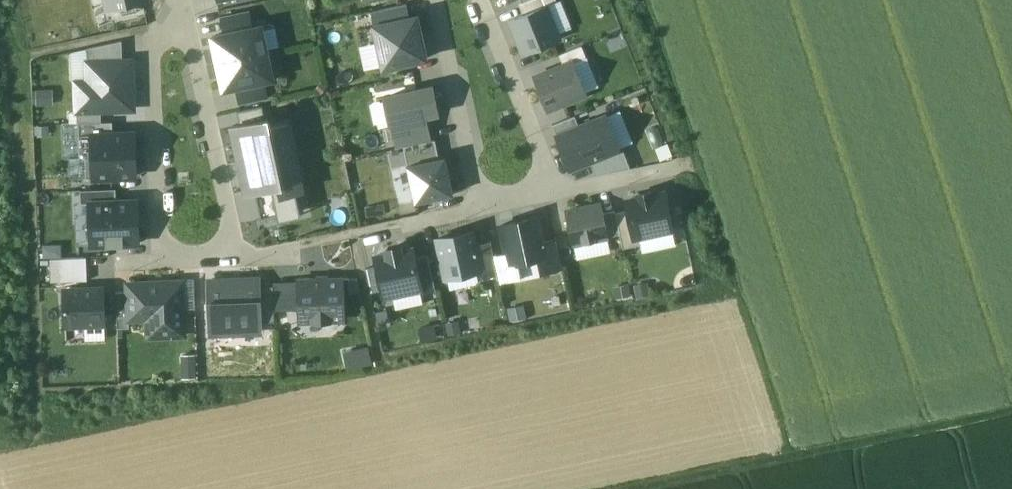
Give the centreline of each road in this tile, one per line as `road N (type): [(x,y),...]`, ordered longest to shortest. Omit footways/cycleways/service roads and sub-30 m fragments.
road 1 (track): [(668,488),(1011,417)]
road 2 (residential): [(164,262),(150,52),(163,35),(184,28)]
road 3 (residential): [(240,258),(184,28)]
road 4 (residential): [(480,207),(434,0)]
road 5 (residential): [(480,0),(558,190)]
road 6 (residential): [(682,164),(558,190)]

